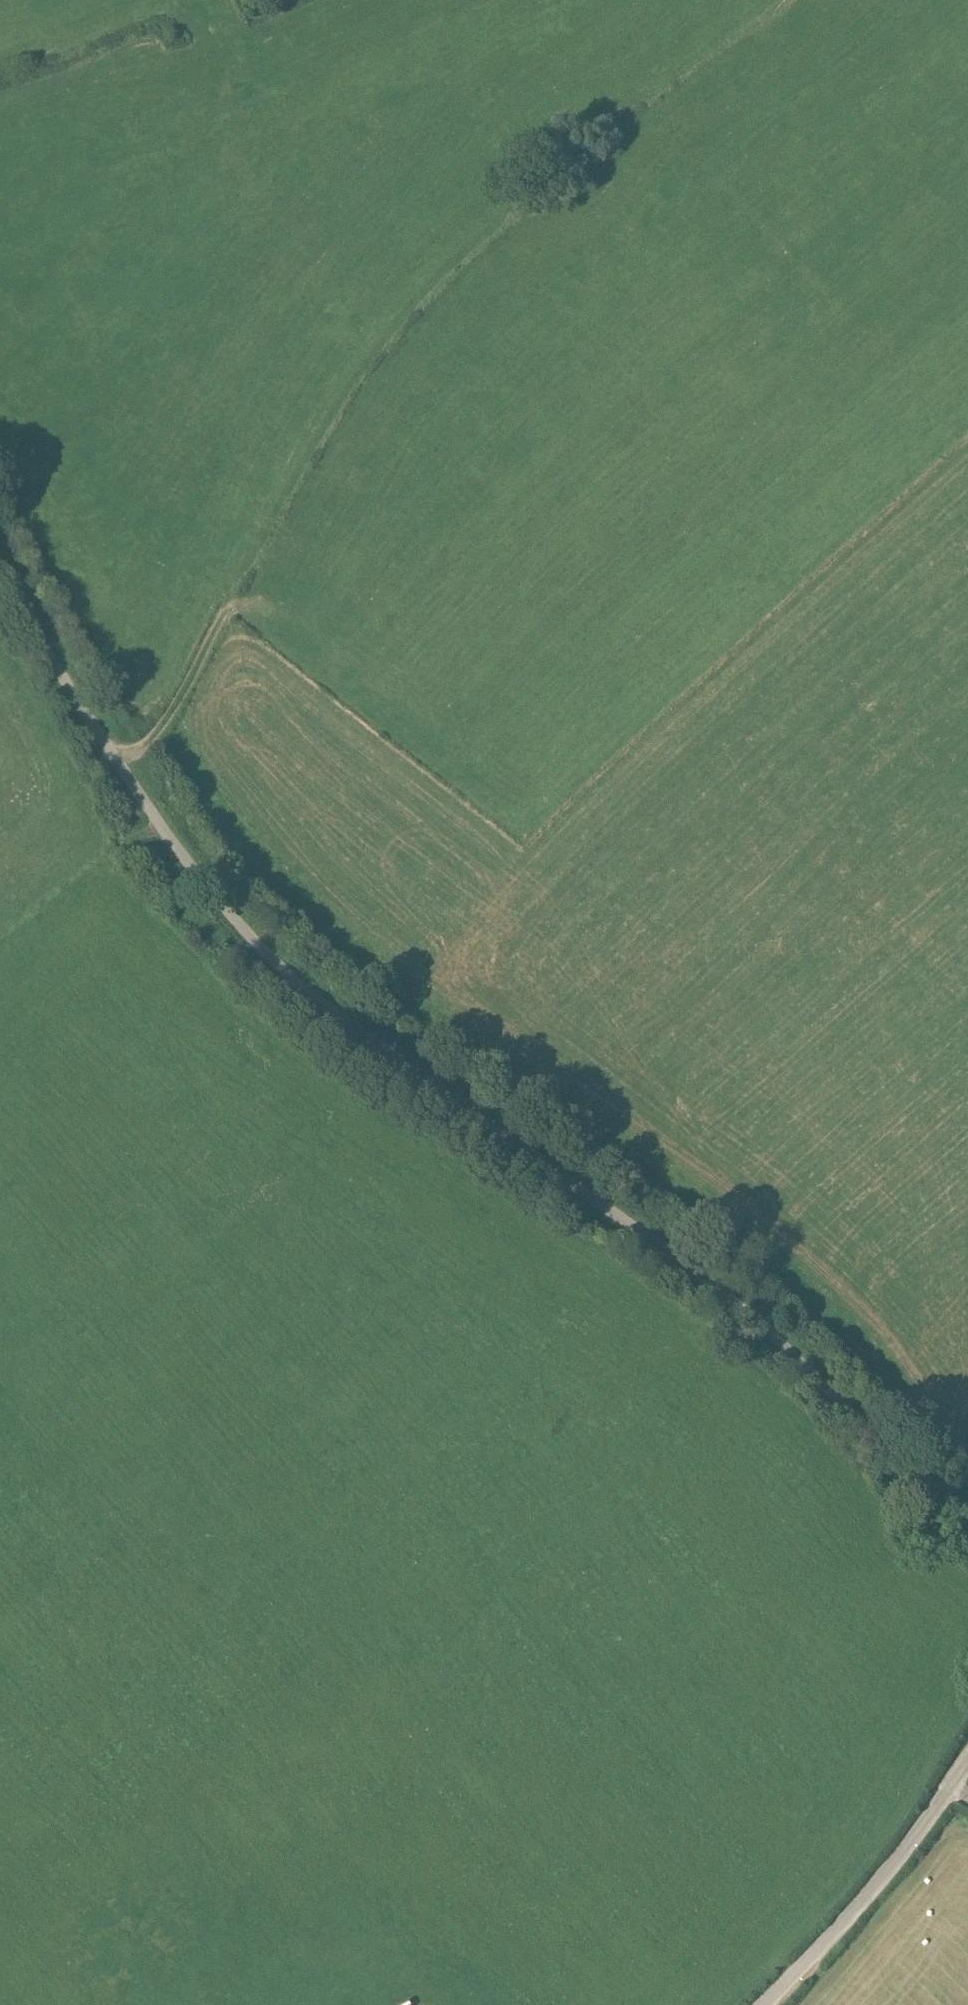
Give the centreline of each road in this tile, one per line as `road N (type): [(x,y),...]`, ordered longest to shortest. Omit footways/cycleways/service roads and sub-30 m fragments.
road 1 (track): [(0,568),(110,753),(232,919),(339,1020),(767,1332),(967,1542)]
road 2 (unclassified): [(765,2004),(869,1899),(954,1788)]

